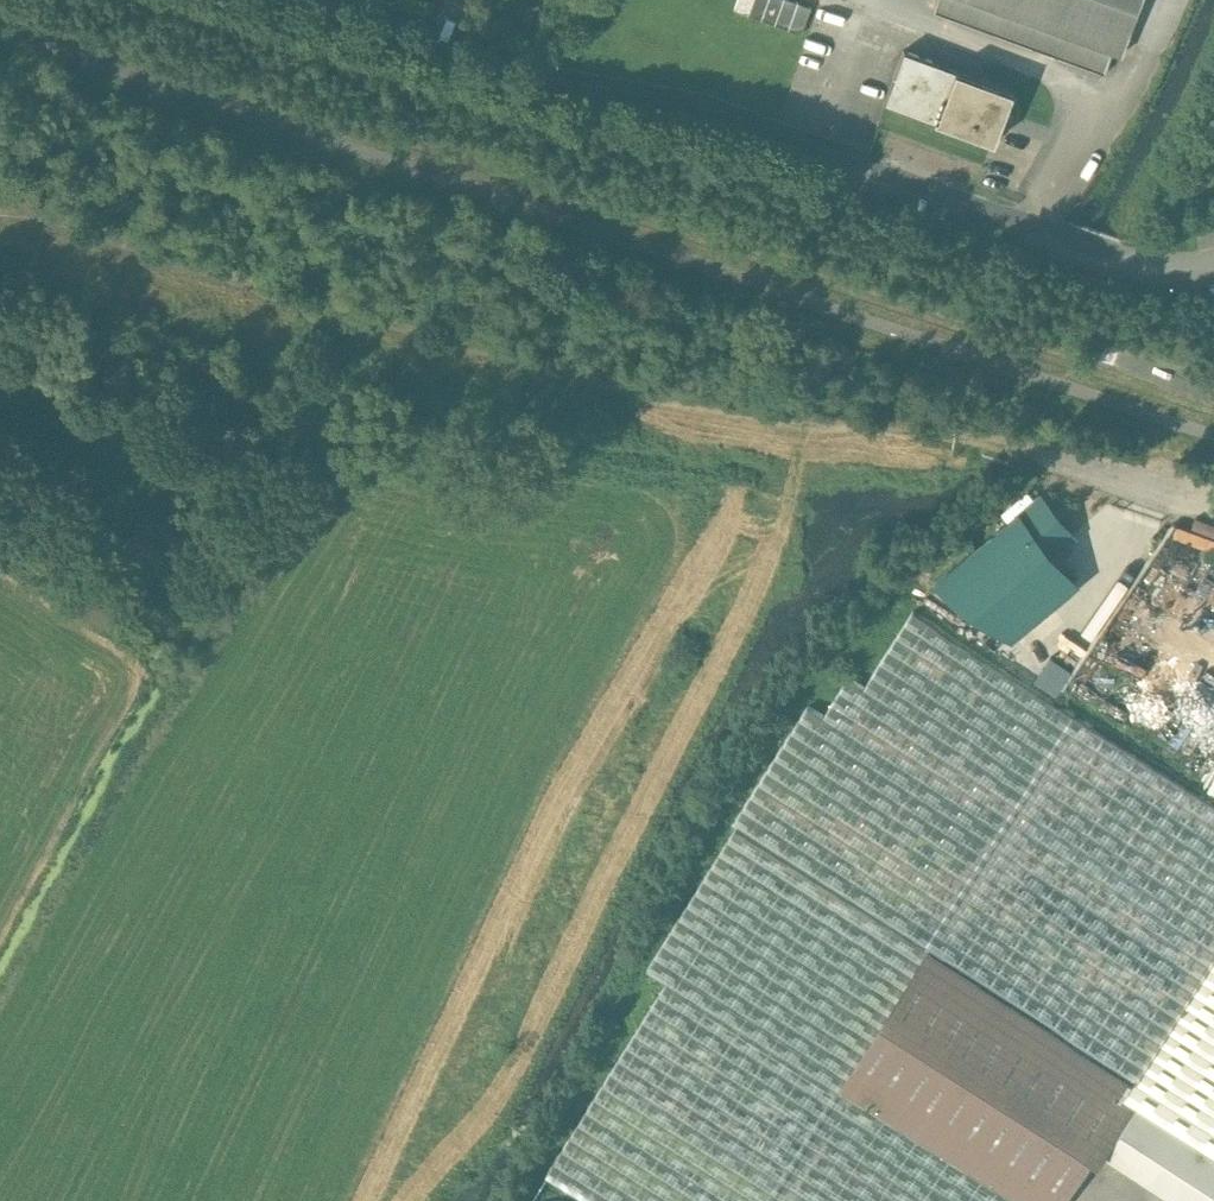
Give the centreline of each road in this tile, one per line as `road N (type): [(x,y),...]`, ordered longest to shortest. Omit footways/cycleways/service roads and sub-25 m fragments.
road 1 (residential): [(1213,258),(1158,263),(1113,253),(755,119),(286,0)]

